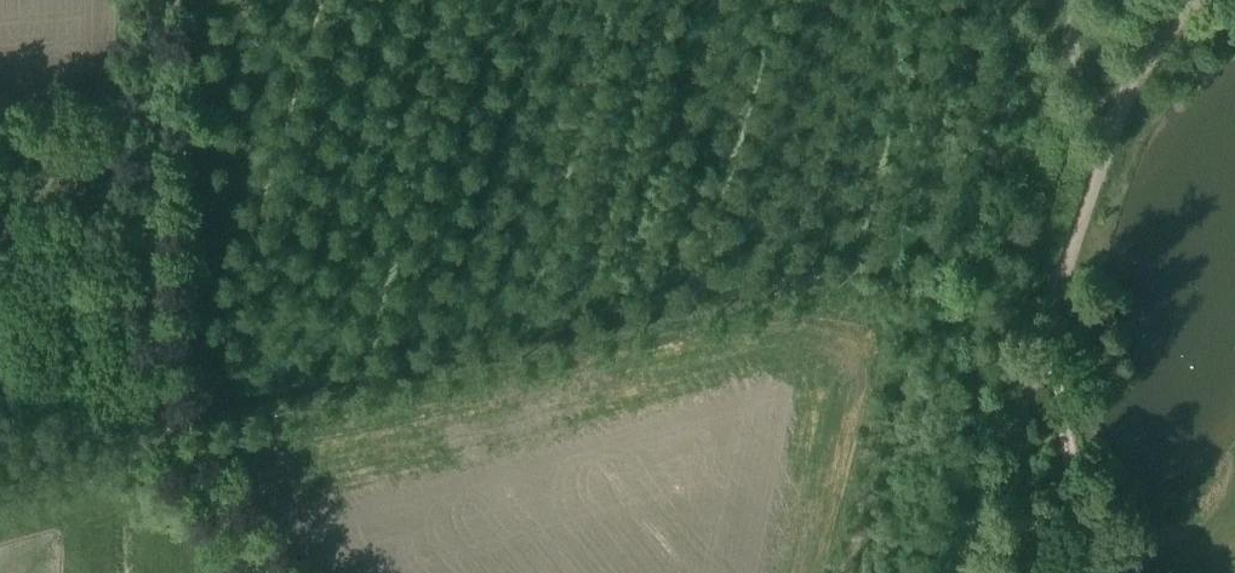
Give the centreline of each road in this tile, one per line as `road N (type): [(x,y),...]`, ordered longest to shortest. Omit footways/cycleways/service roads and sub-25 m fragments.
road 1 (track): [(1214,0),(1140,75),(1113,126),(1053,323),(1077,503),(1114,572)]
road 2 (track): [(159,0),(156,368),(165,424),(223,532),(258,572)]
road 3 (track): [(970,572),(1053,323)]

